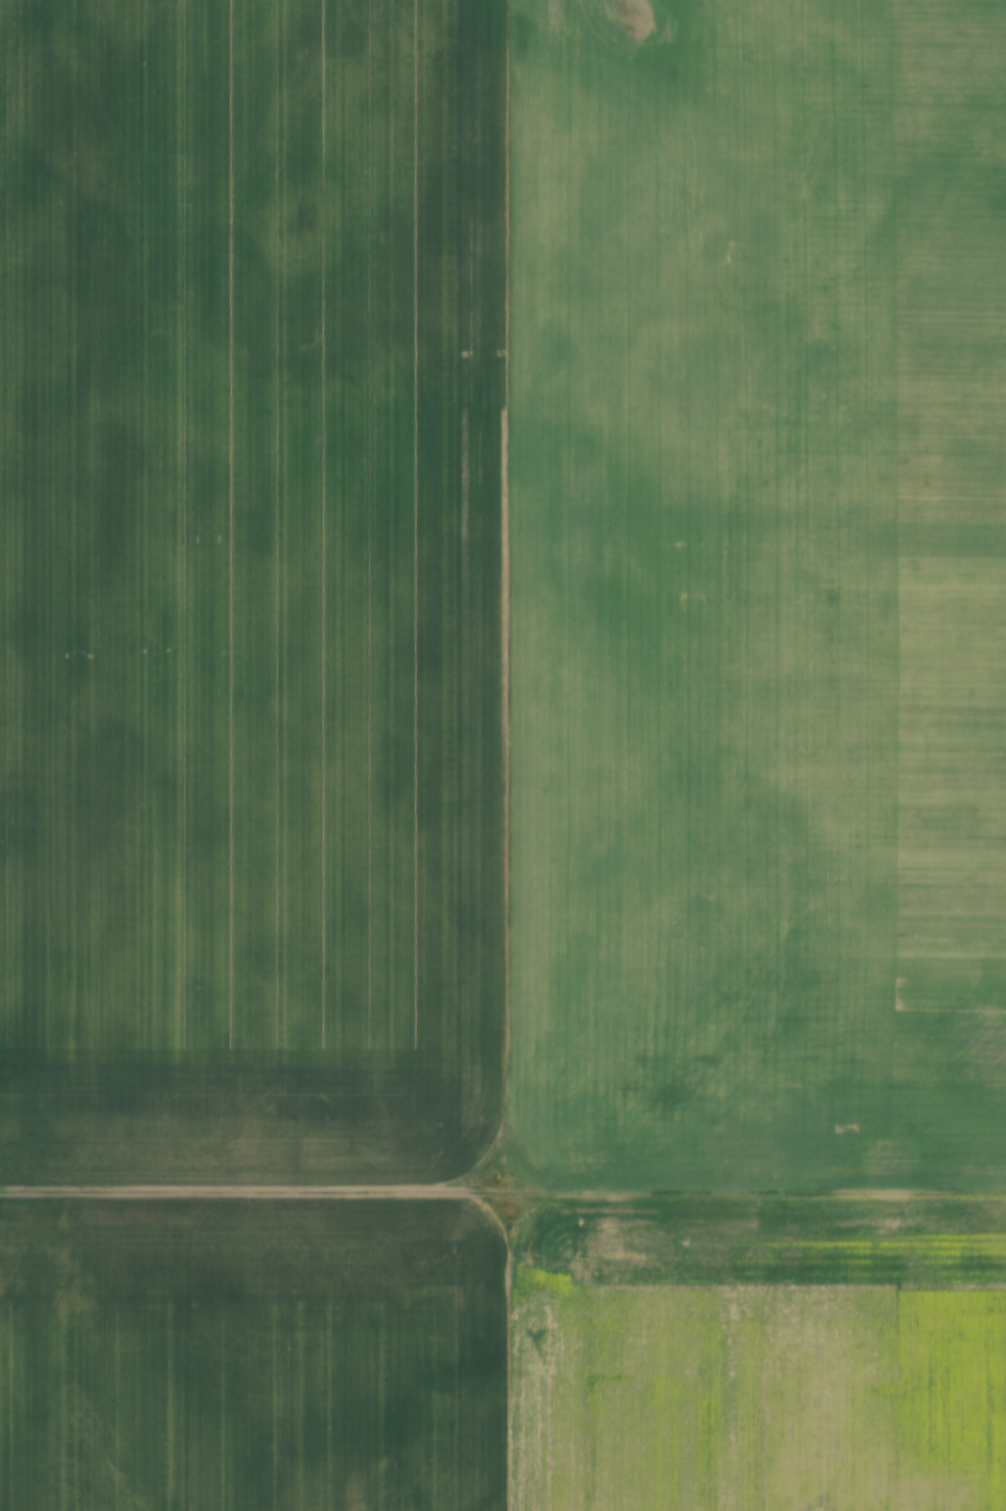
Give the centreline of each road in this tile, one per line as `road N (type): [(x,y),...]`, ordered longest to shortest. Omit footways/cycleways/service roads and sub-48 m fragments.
road 1 (track): [(0,1193),(1005,1198)]

